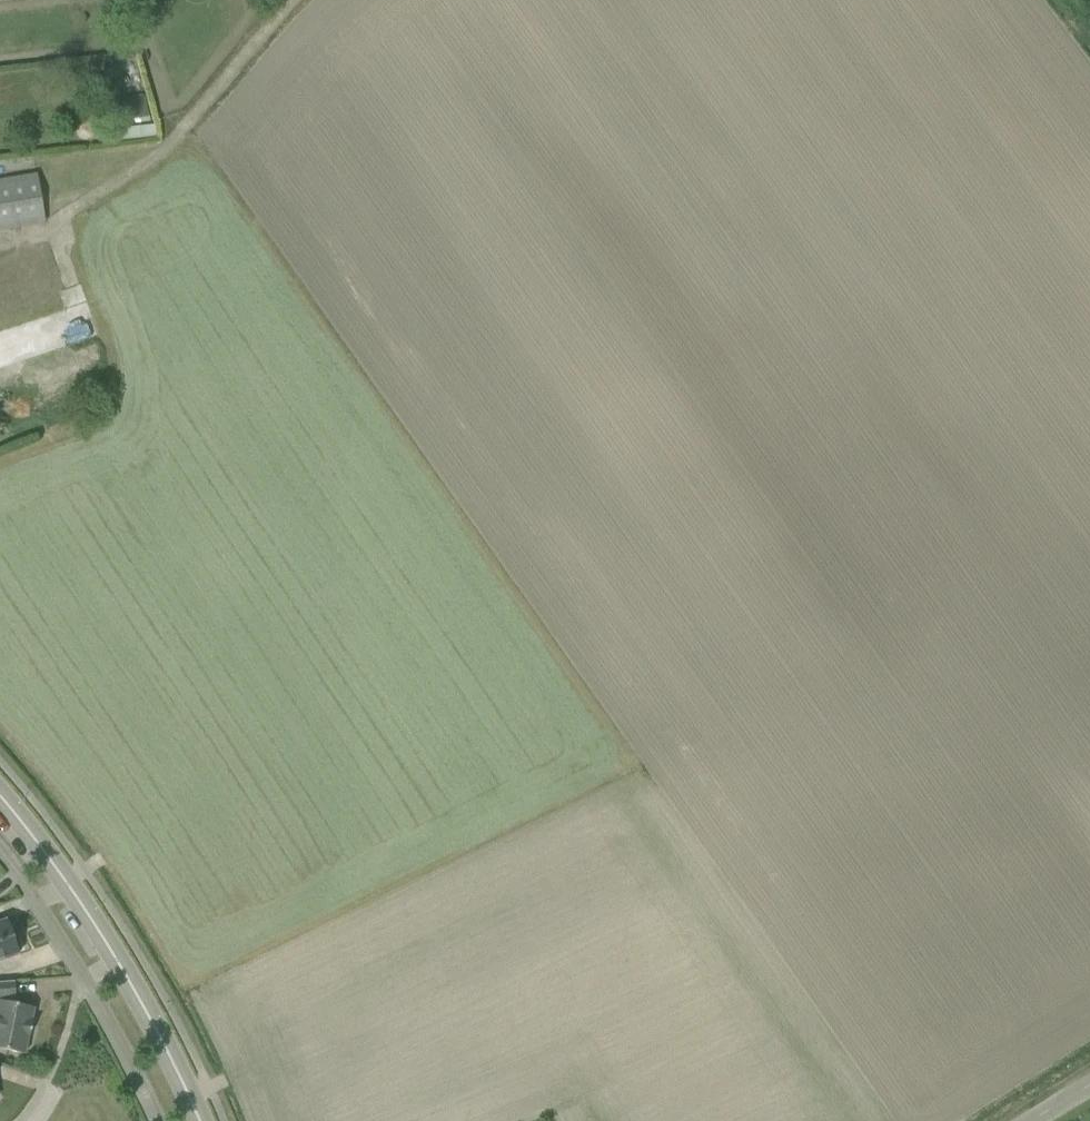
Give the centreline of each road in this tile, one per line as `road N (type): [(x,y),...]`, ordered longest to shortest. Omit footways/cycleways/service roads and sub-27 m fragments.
road 1 (tertiary): [(198,1120),(122,974),(57,872),(0,804)]

